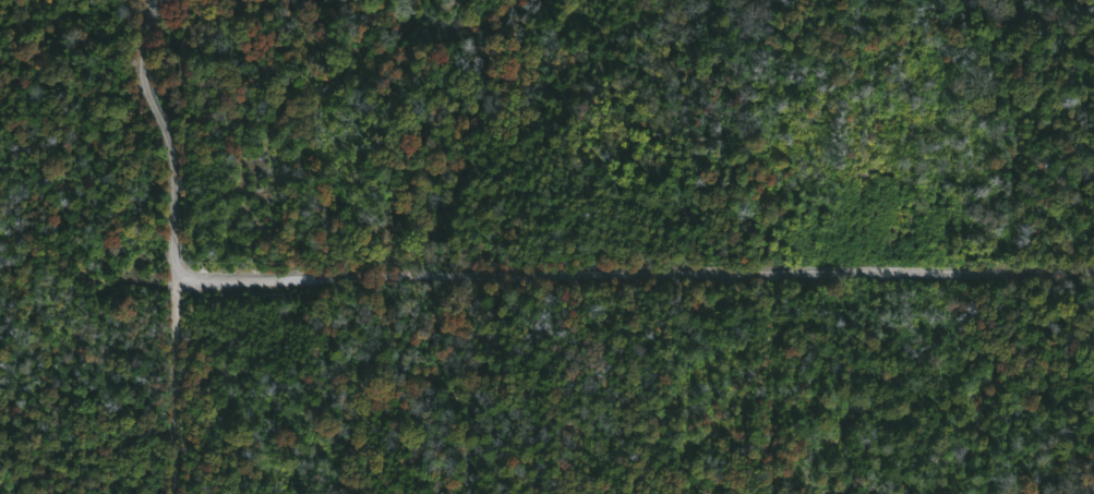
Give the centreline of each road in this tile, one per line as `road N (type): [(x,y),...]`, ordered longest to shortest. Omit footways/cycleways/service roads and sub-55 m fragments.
road 1 (residential): [(1093,271),(205,282),(181,267)]
road 2 (residential): [(152,0),(145,55),(173,158),(181,267)]

